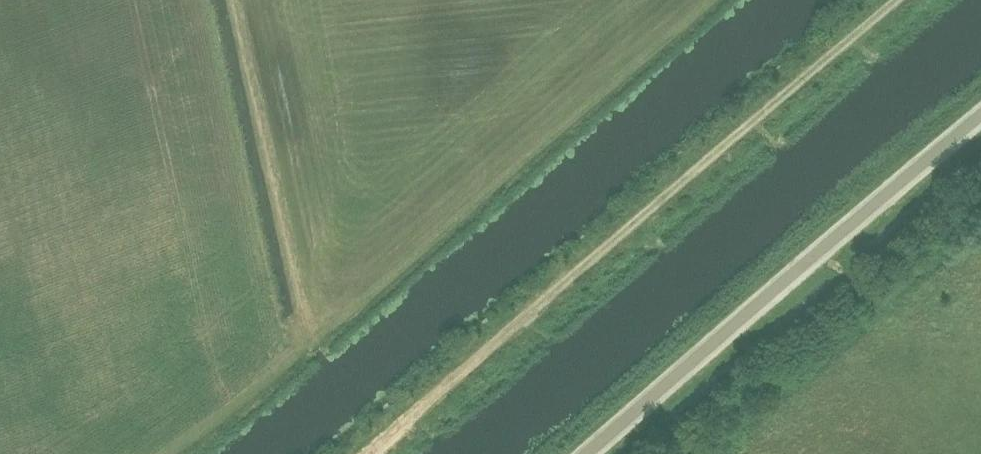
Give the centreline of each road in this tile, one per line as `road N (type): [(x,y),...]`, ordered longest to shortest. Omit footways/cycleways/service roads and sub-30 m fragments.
road 1 (track): [(720,0),(240,403),(167,453)]
road 2 (track): [(369,453),(554,287),(900,0)]
road 3 (unclassified): [(584,453),(980,116)]

